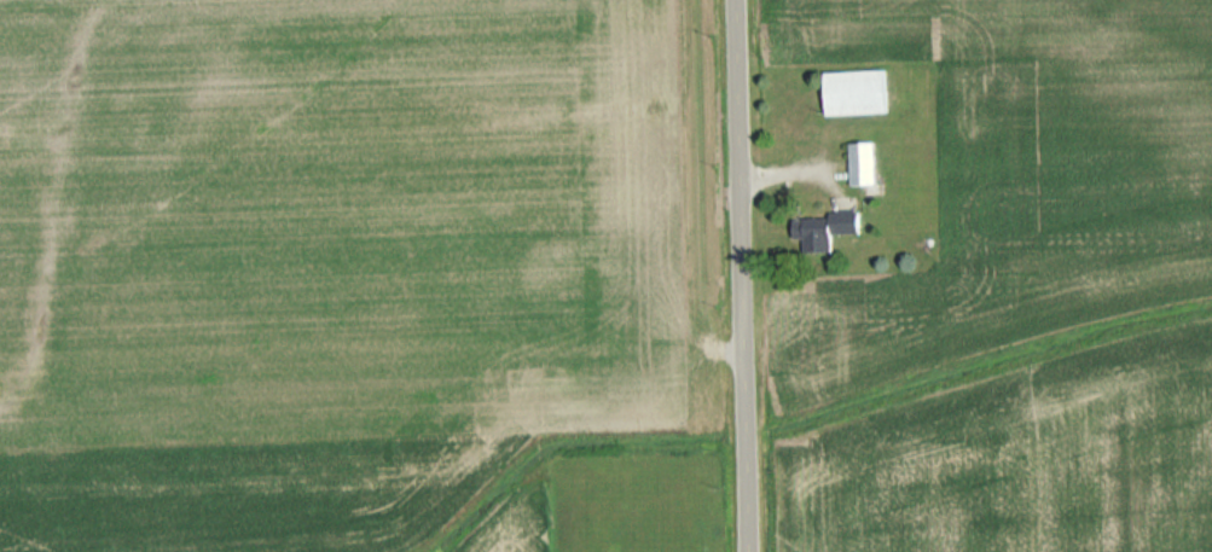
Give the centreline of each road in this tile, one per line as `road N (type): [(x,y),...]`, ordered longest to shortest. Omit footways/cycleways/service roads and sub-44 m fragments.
road 1 (tertiary): [(750,551),(737,0)]

